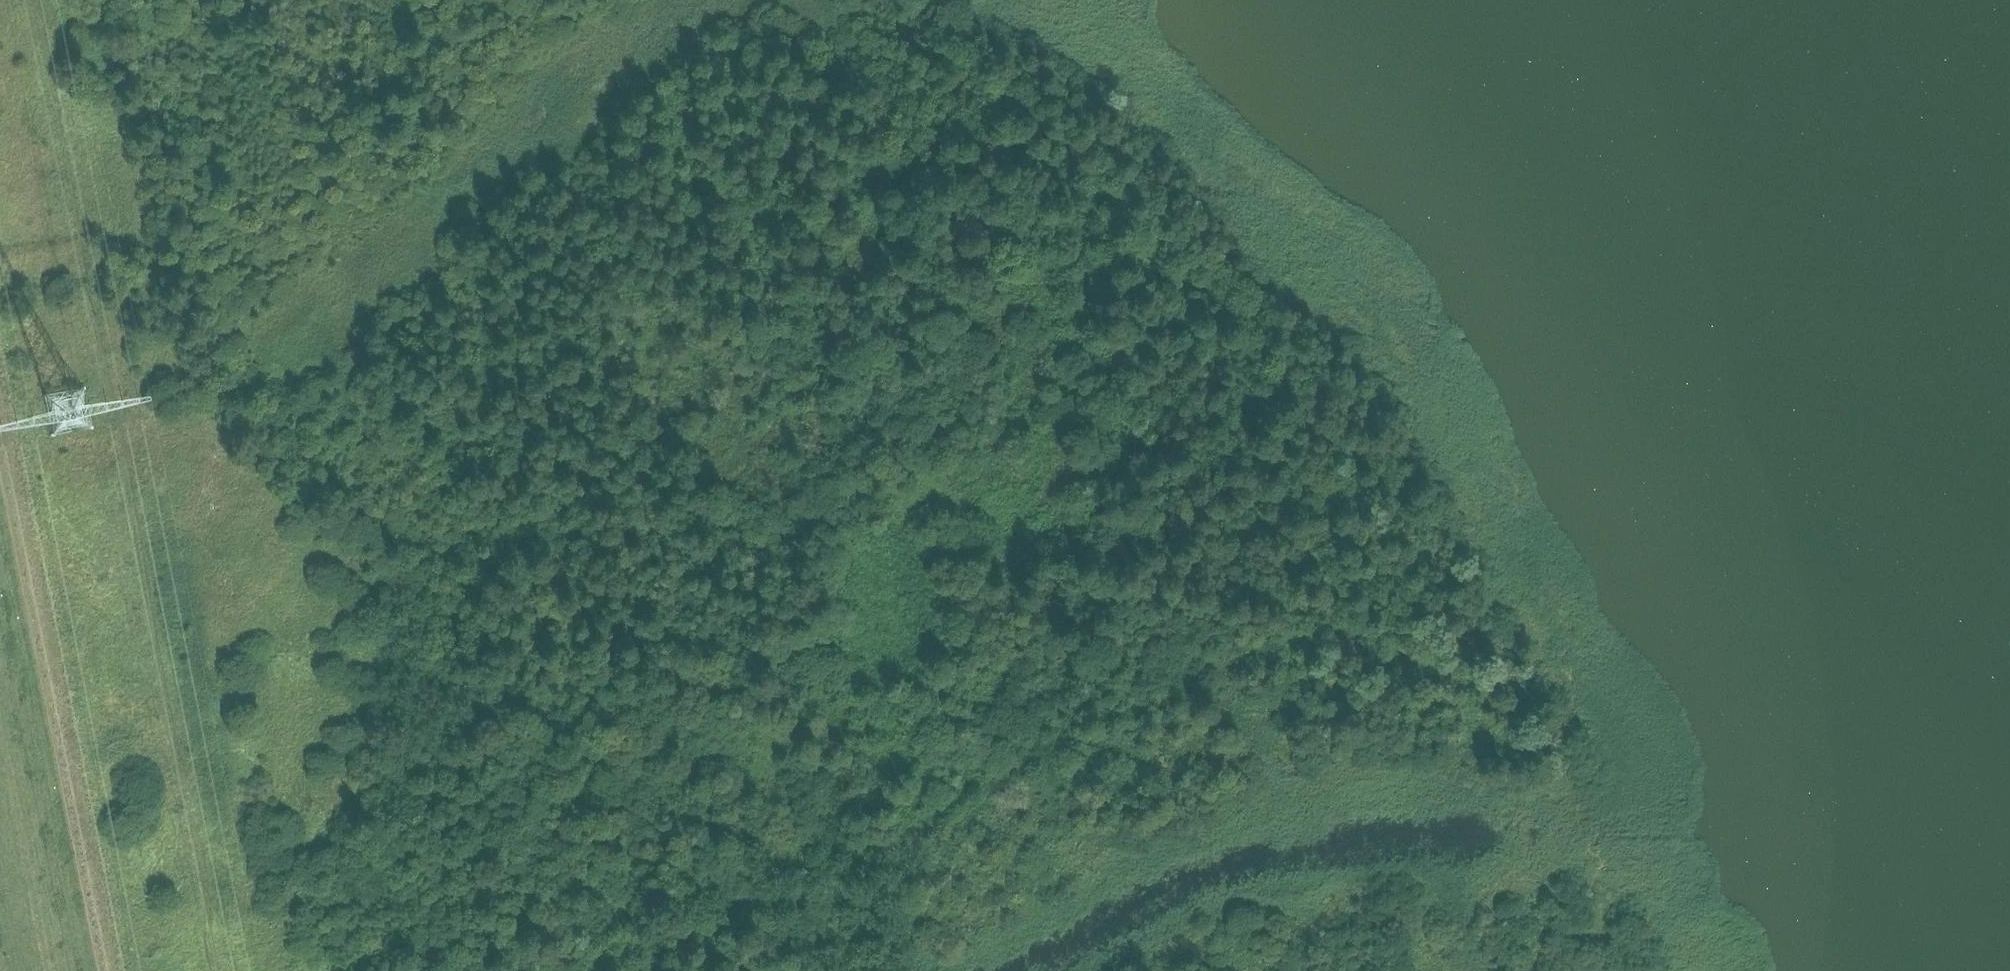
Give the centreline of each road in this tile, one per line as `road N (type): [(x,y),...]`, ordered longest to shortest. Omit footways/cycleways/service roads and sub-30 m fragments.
road 1 (track): [(214,970),(201,859),(30,0)]

